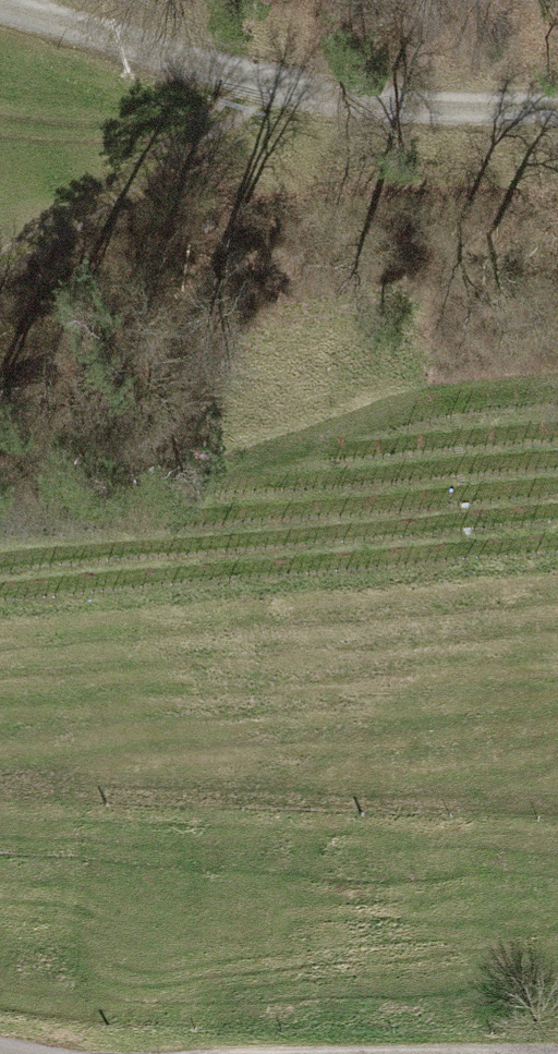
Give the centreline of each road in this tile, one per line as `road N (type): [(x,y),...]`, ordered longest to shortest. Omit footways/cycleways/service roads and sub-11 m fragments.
road 1 (track): [(557,102),(334,107),(0,5)]
road 2 (track): [(0,263),(257,84)]

